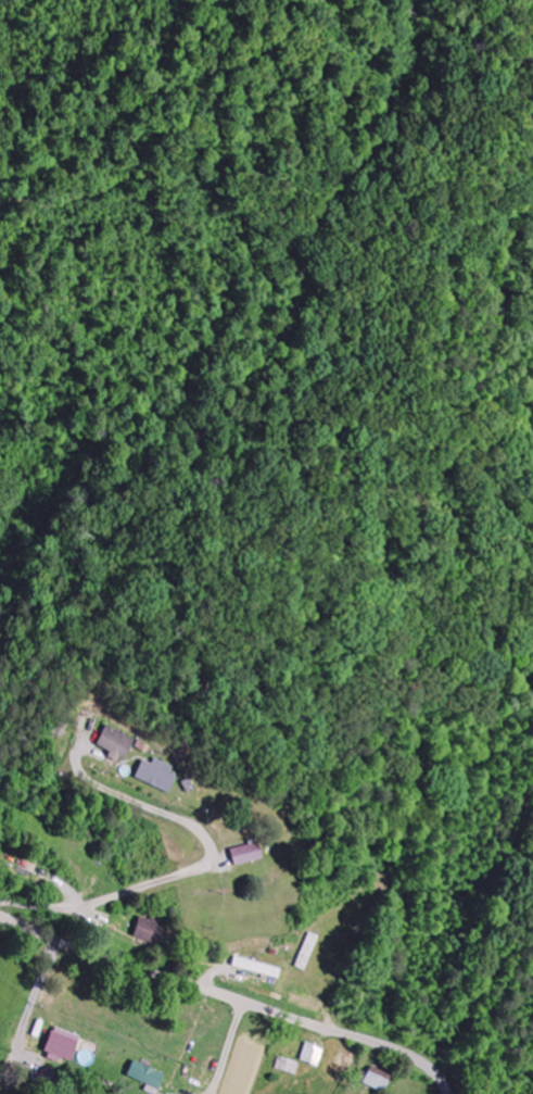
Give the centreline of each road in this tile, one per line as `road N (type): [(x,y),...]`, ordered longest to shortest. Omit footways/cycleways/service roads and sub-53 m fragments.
road 1 (residential): [(450,1093),(428,1068),(392,1049),(97,956),(0,913)]

